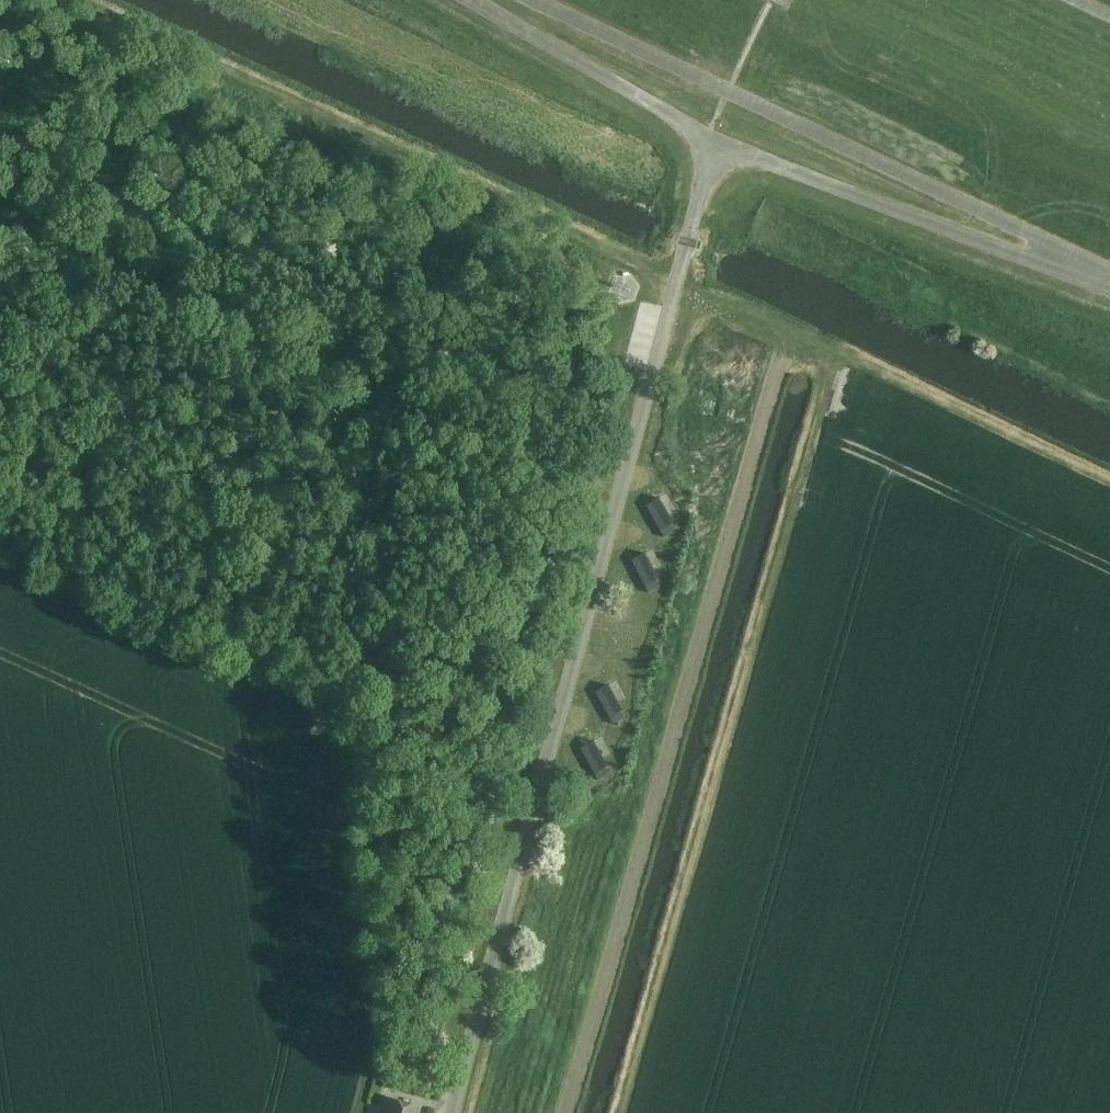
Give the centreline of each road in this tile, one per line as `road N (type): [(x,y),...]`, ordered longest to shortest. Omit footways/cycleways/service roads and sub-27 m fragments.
road 1 (unclassified): [(454,1112),(711,134)]

